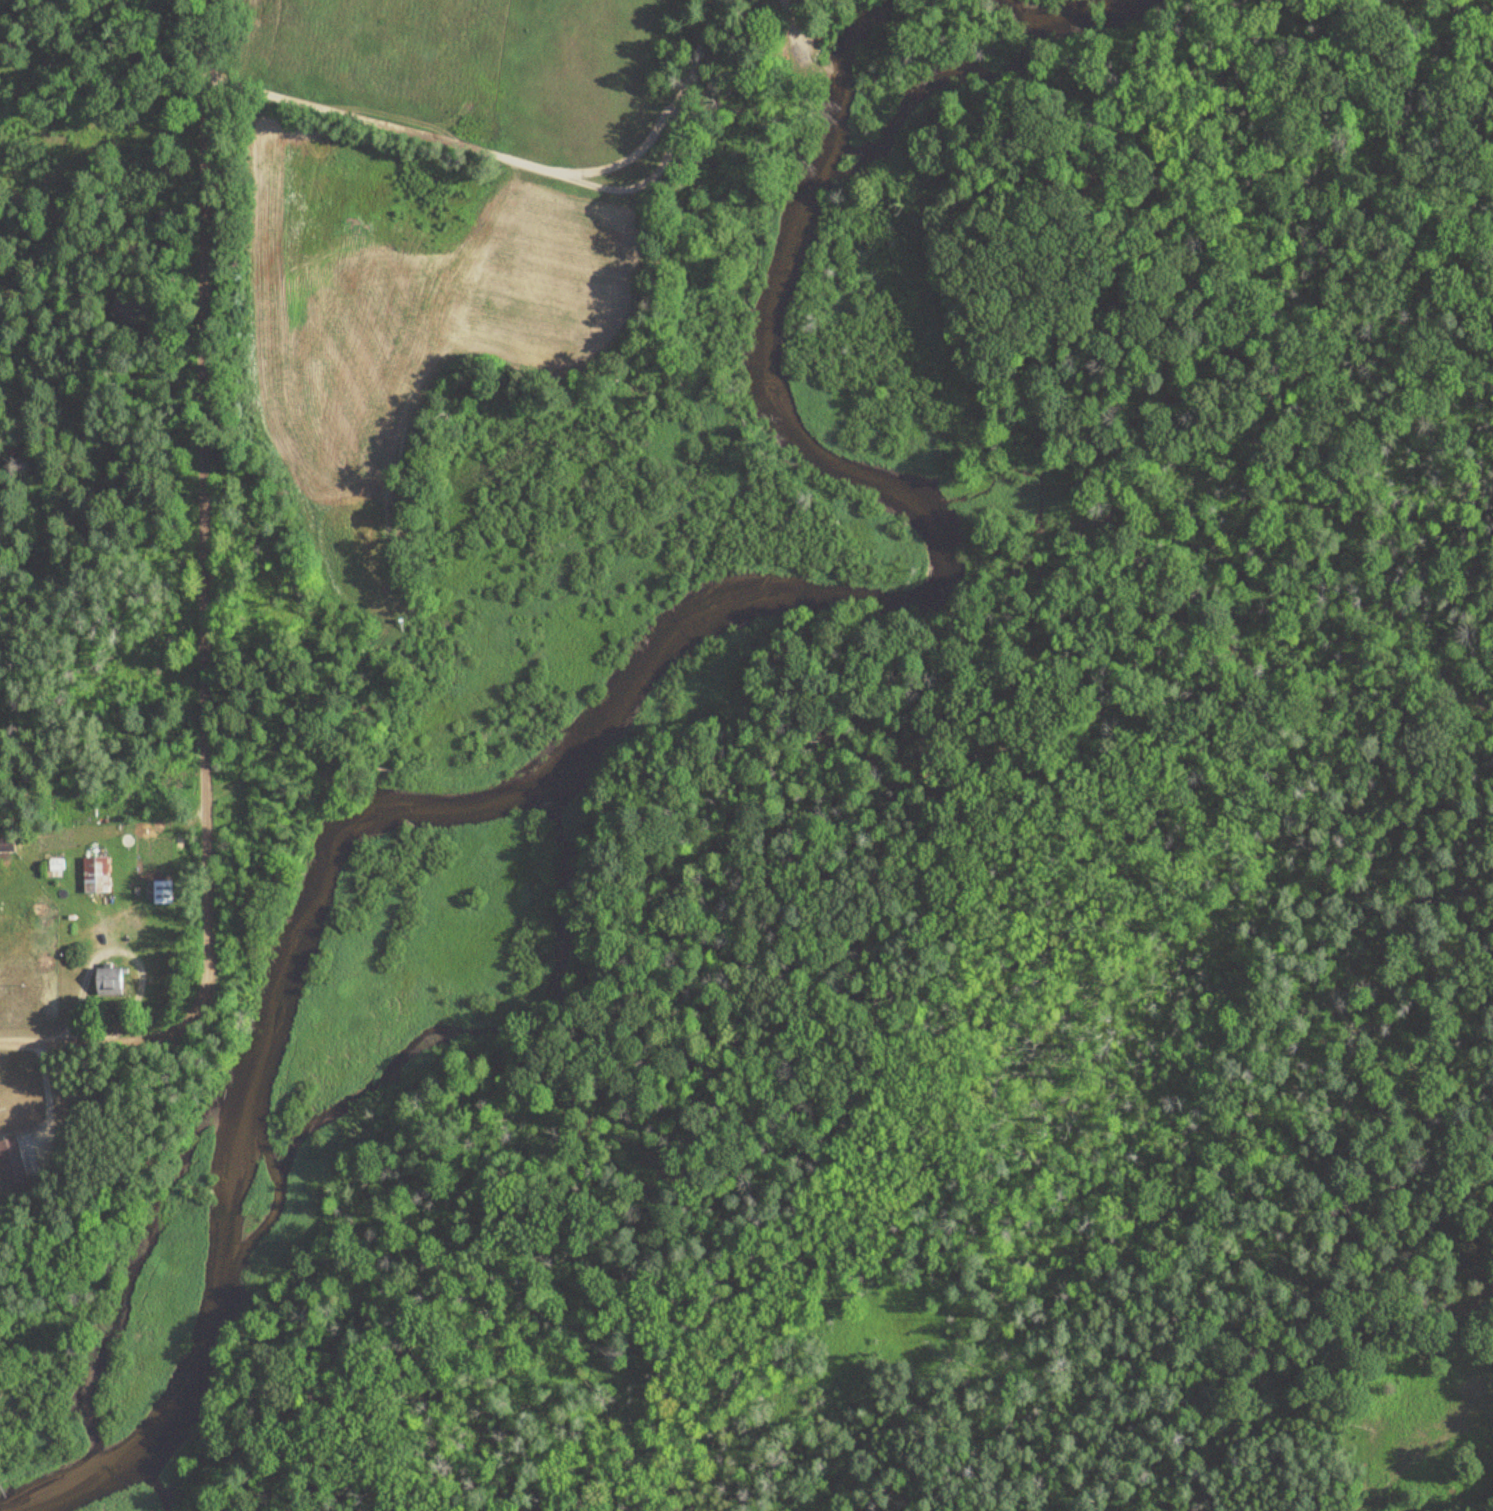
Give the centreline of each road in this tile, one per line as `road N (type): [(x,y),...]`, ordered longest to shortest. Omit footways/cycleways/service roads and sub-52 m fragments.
road 1 (track): [(181,1026),(202,1003),(209,942),(201,689),(203,0)]
road 2 (track): [(205,78),(618,190),(651,180),(696,137),(741,26),(767,0)]
road 3 (residential): [(181,1026),(135,1038),(0,1041)]

